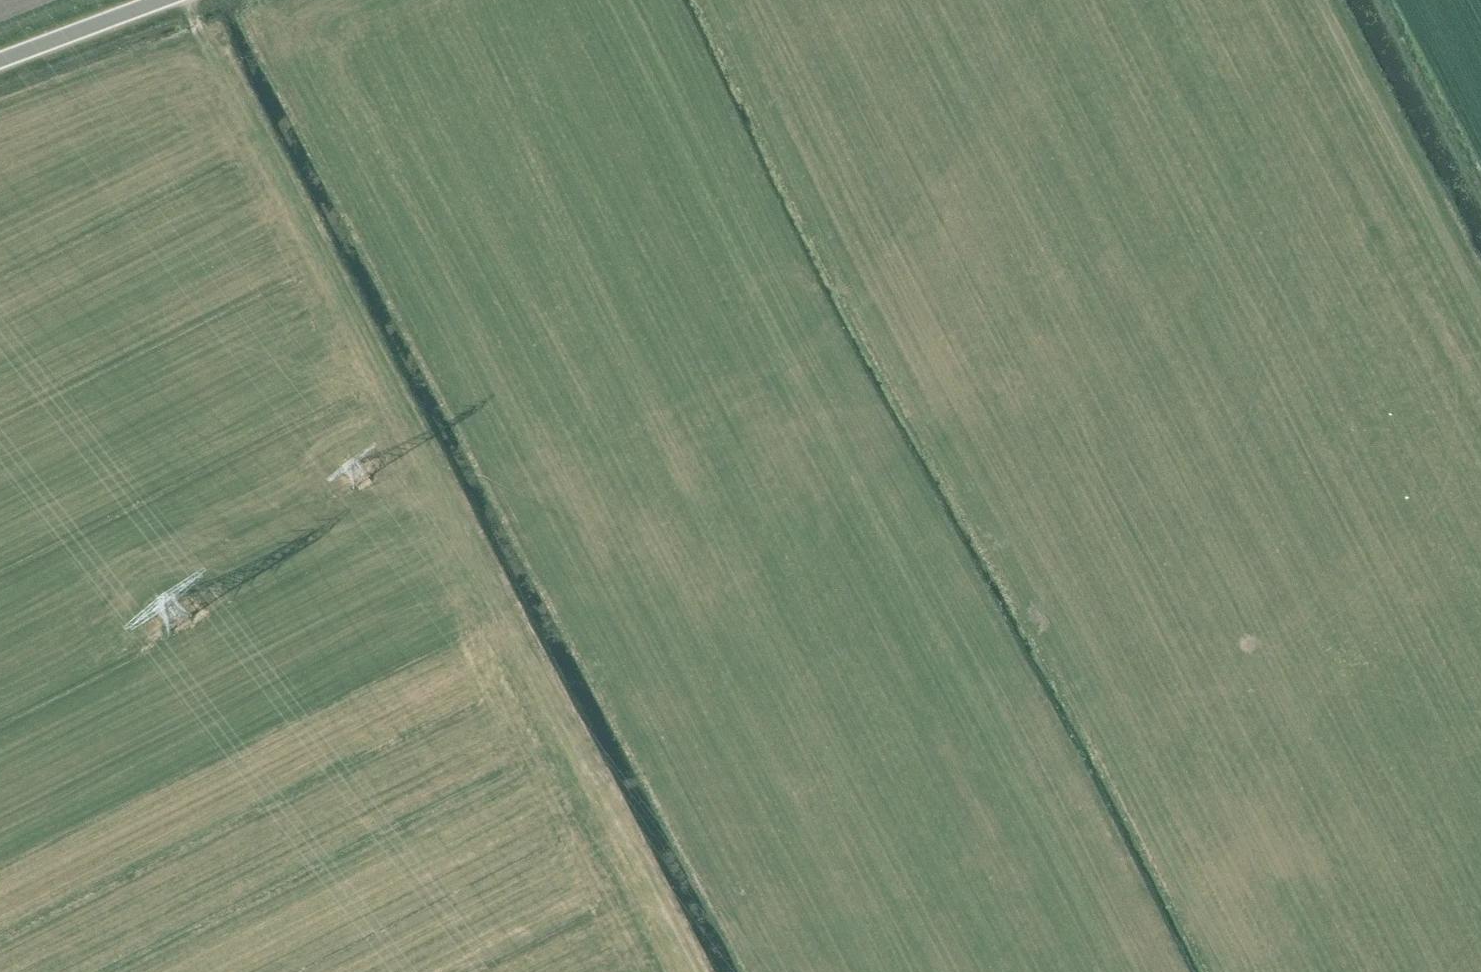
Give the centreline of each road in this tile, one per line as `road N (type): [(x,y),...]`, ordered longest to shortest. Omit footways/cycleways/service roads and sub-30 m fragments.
road 1 (tertiary): [(0,78),(202,0)]

